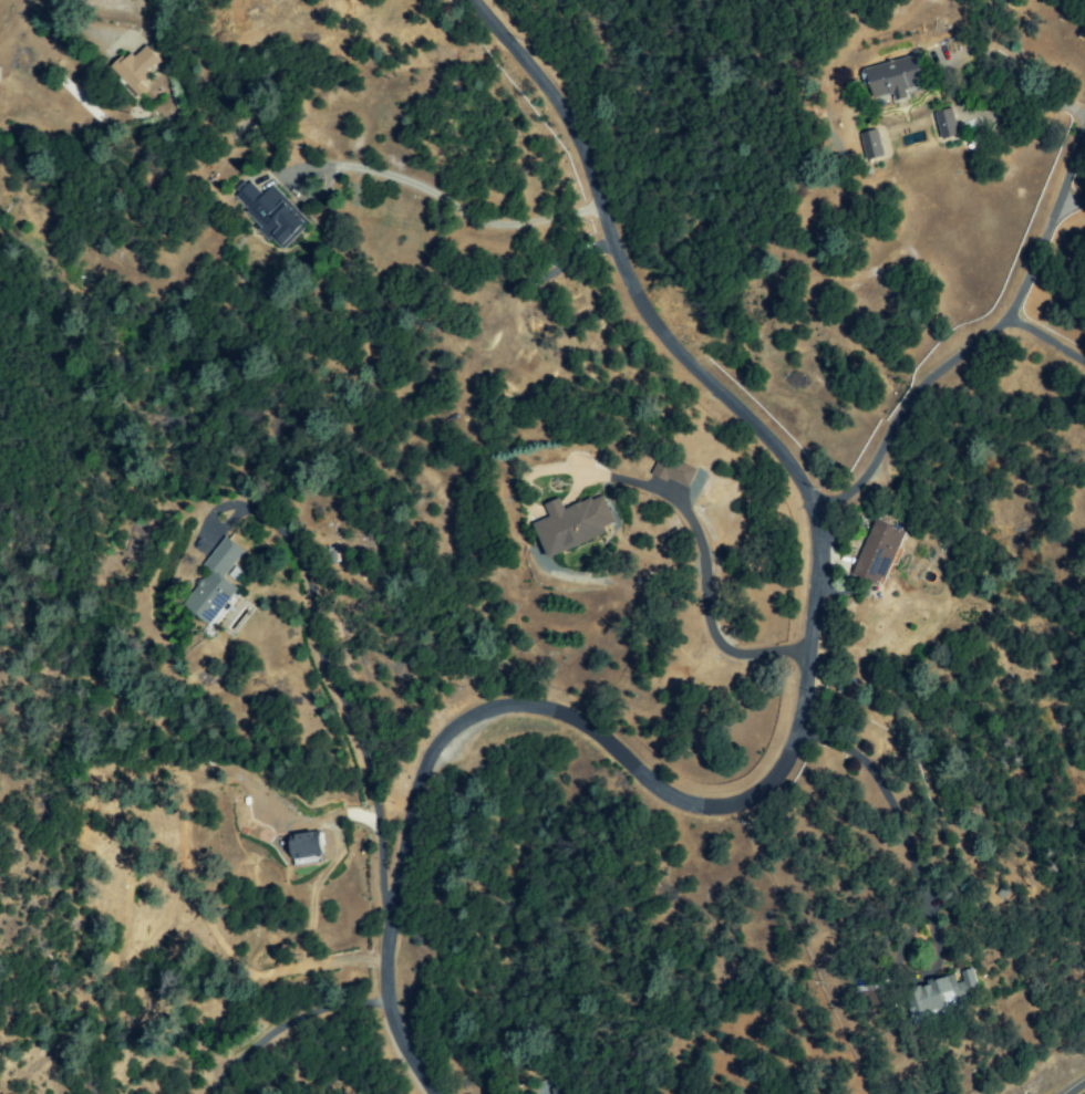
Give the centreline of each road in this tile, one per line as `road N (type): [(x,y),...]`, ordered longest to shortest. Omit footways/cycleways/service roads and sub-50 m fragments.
road 1 (residential): [(433,1093),(400,1041),(386,989),(390,935),(434,744),(486,713),(549,705),(598,730),(680,803),(719,813),(754,802),(797,762),(825,576),(814,507),(765,441),(654,327),(559,106),(474,0)]
road 2 (residential): [(814,507),(846,494),(912,397),(1005,319),(1084,118)]

